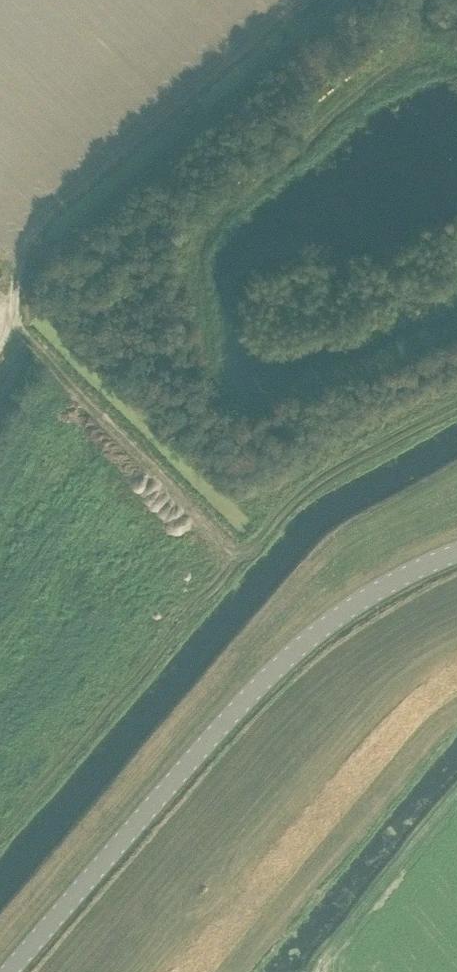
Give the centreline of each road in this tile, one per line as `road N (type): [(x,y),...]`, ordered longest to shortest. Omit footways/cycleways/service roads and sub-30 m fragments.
road 1 (unclassified): [(7,971),(275,669),(375,592),(456,555)]

